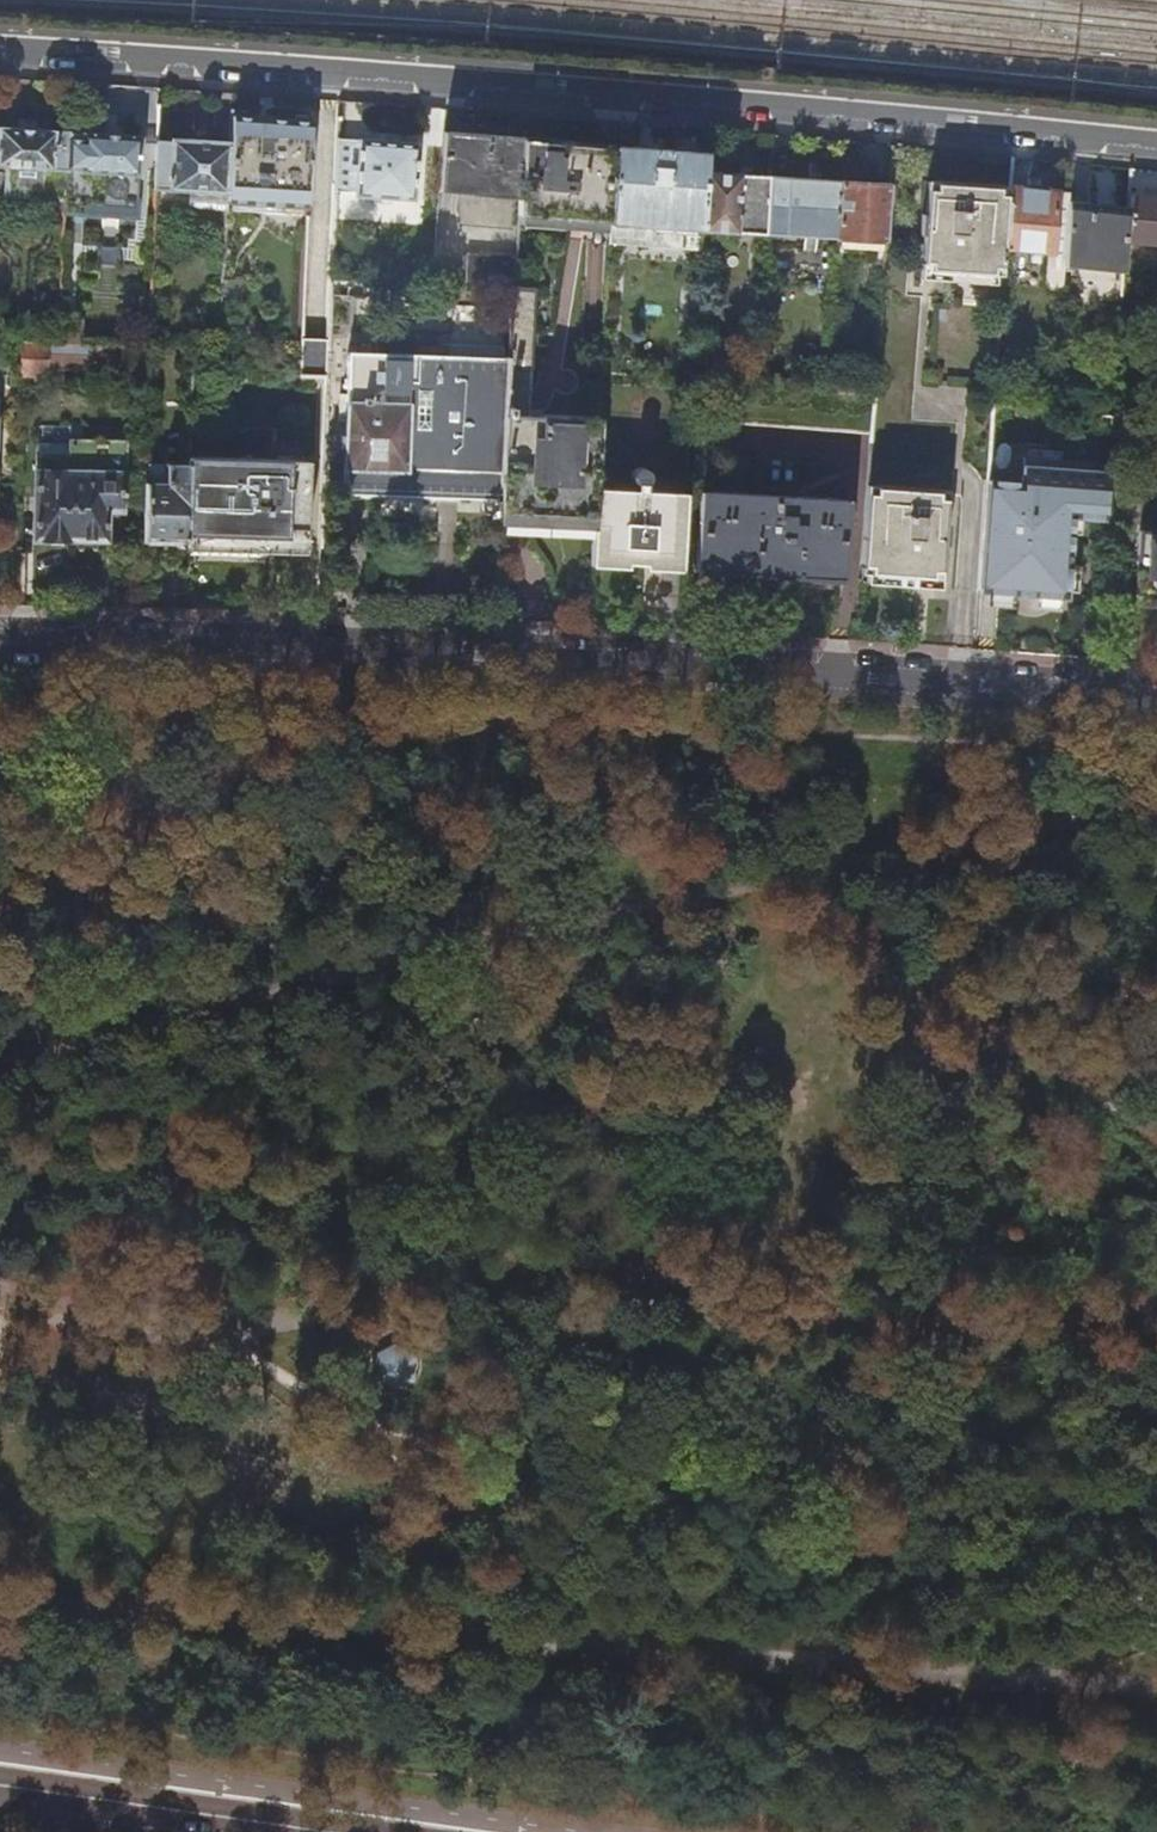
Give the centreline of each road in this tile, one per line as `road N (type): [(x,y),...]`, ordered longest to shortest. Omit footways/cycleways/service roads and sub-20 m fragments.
road 1 (residential): [(1156,140),(757,99),(0,44)]
road 2 (track): [(1156,1689),(0,1594)]
road 3 (residential): [(0,641),(889,680),(1156,702)]
road 4 (track): [(340,970),(696,885),(1156,813)]
road 5 (track): [(823,1318),(608,1268),(532,1267),(429,1278),(241,1331)]
road 6 (track): [(0,1067),(340,970)]
road 7 (track): [(1156,1303),(951,1334),(823,1318)]
road 8 (track): [(82,872),(261,753),(300,708),(311,674)]
road 9 (primary): [(249,1831),(0,1796)]
road 10 (track): [(241,1331),(147,1331),(0,1293)]

